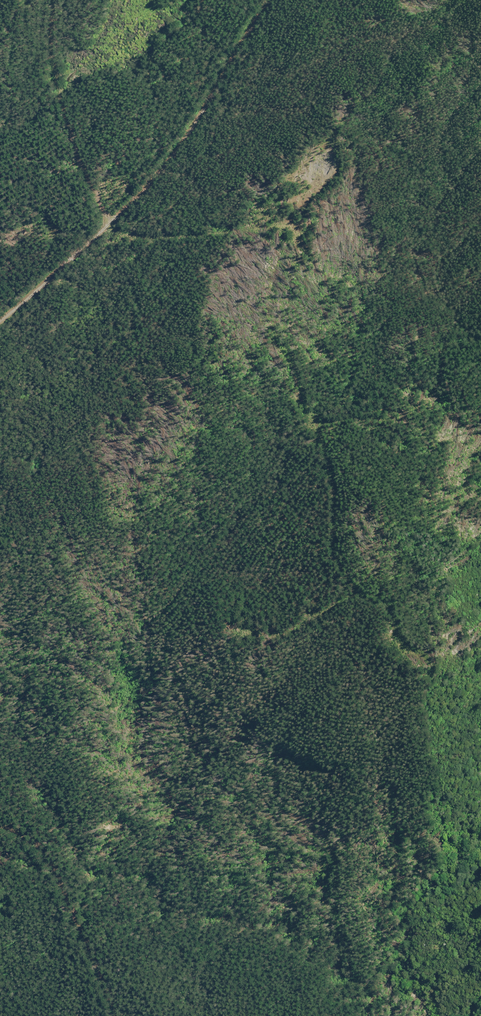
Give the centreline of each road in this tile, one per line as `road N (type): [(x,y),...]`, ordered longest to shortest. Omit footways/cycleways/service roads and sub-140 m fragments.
road 1 (track): [(106,227),(154,238),(244,227),(285,181),(316,172),(317,203),(273,265),(272,325),(325,452),(330,558),(349,583),(320,625),(255,633)]
road 2 (track): [(0,325),(178,150),(270,0)]
road 3 (track): [(0,825),(32,839),(122,1015)]

